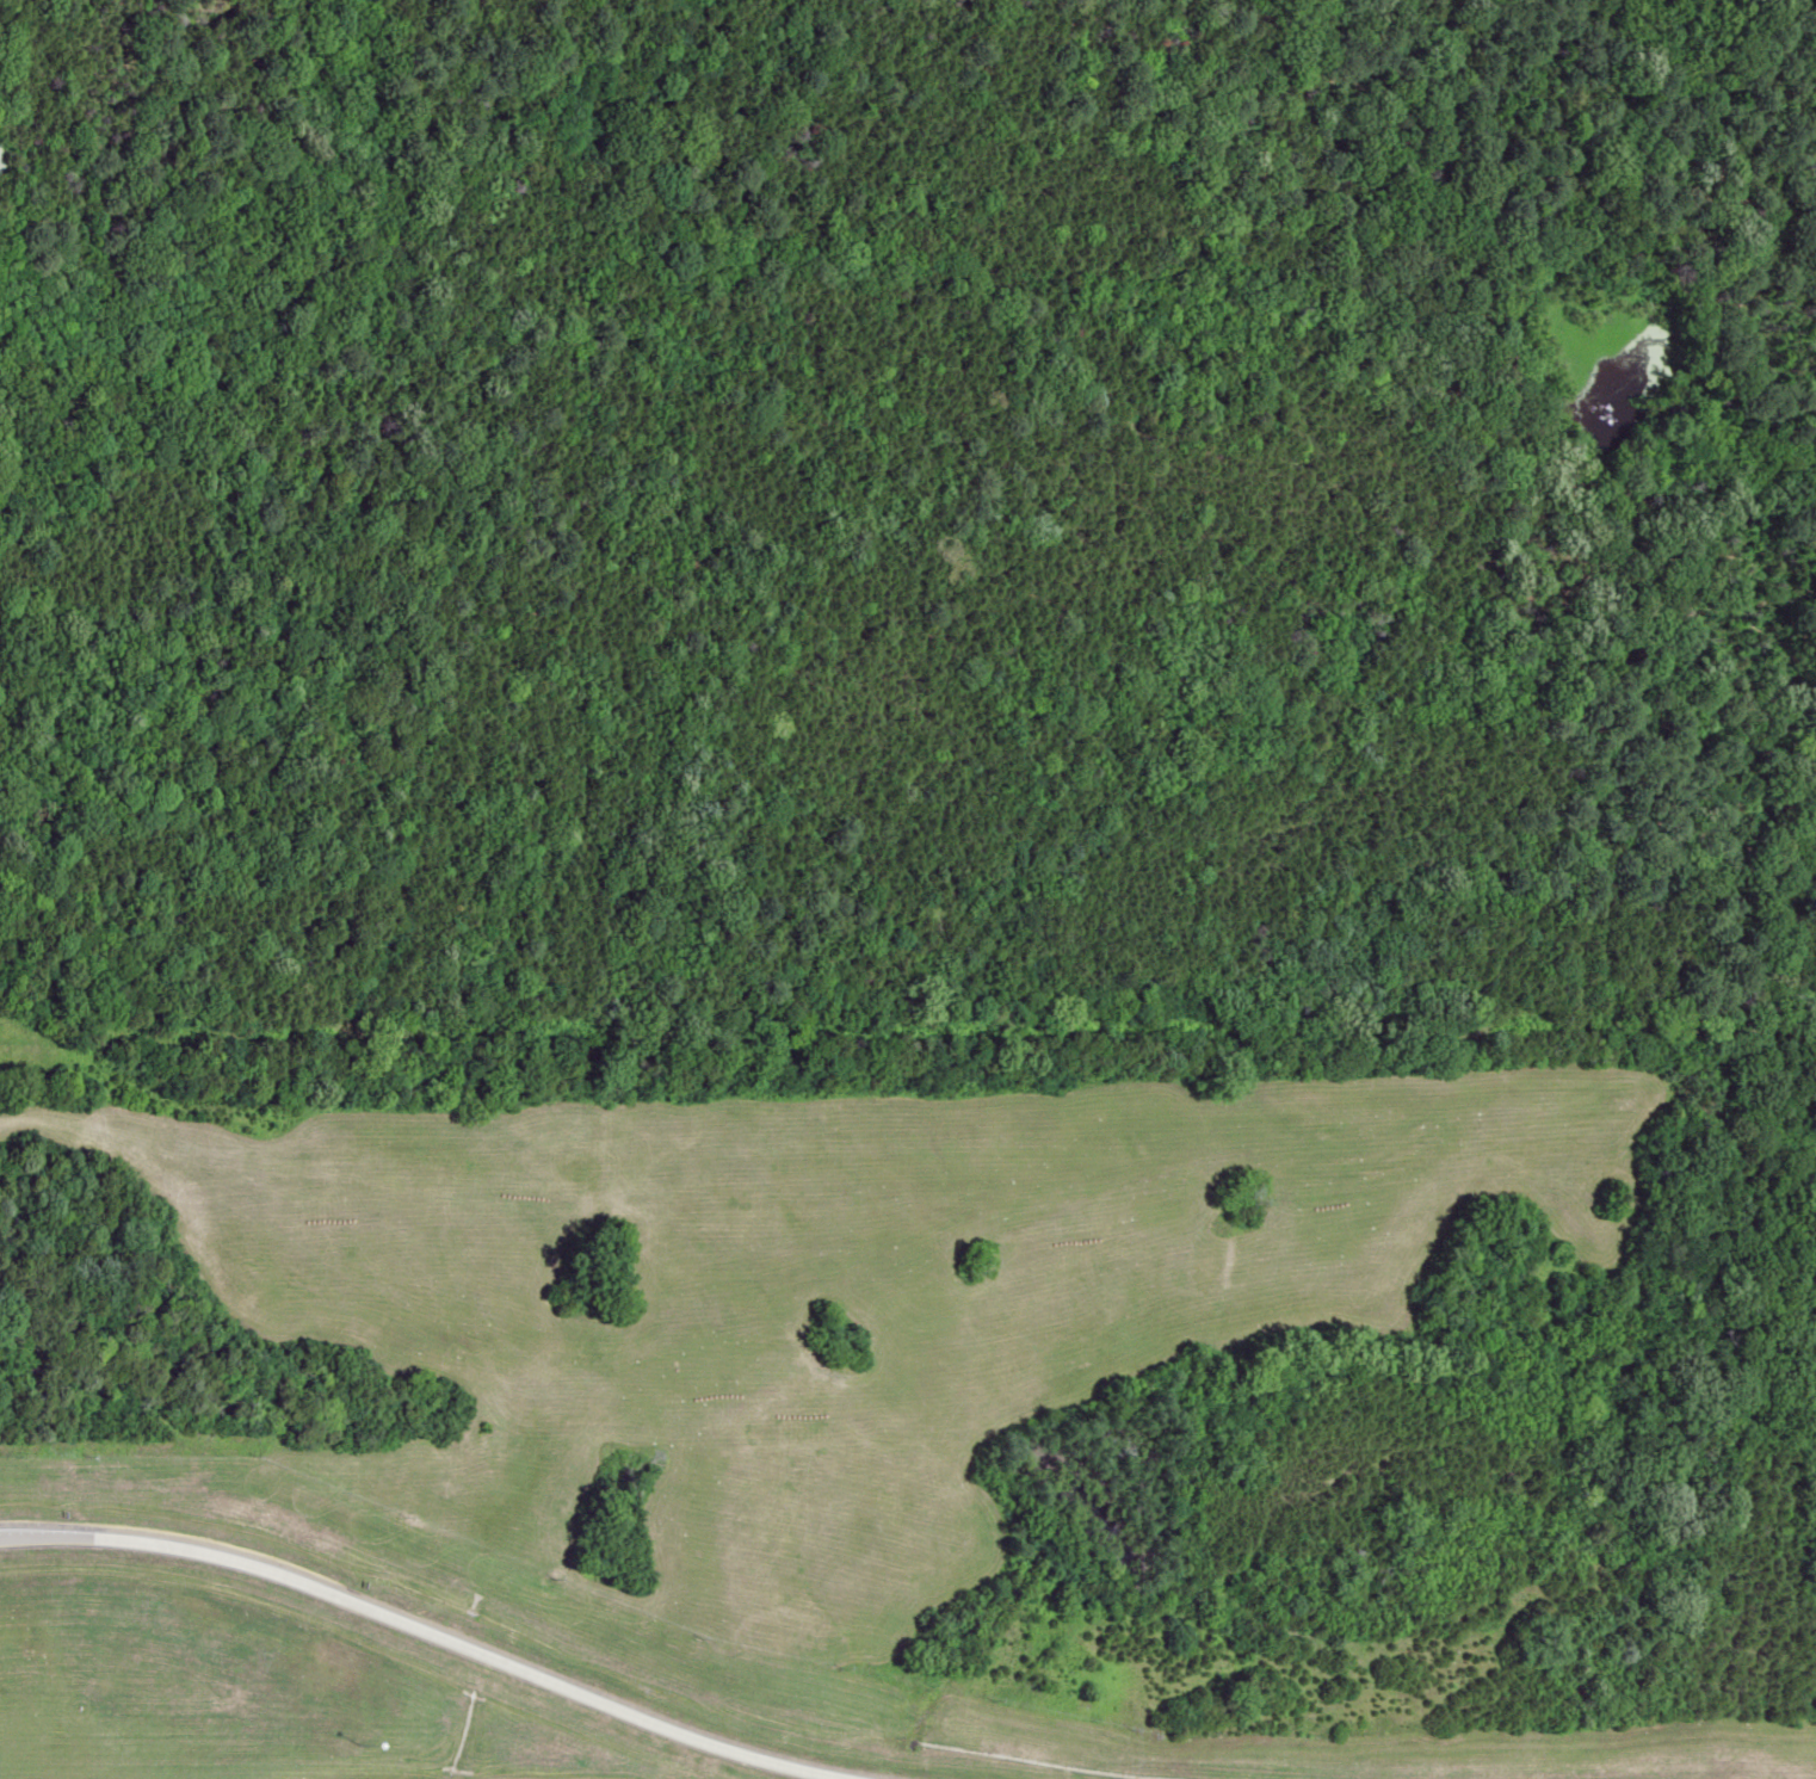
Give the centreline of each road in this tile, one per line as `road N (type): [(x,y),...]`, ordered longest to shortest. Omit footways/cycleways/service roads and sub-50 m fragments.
road 1 (motorway): [(843,1778),(741,1755),(266,1577),(123,1539),(0,1539)]
road 2 (residential): [(1268,43),(1463,30),(1499,0)]

